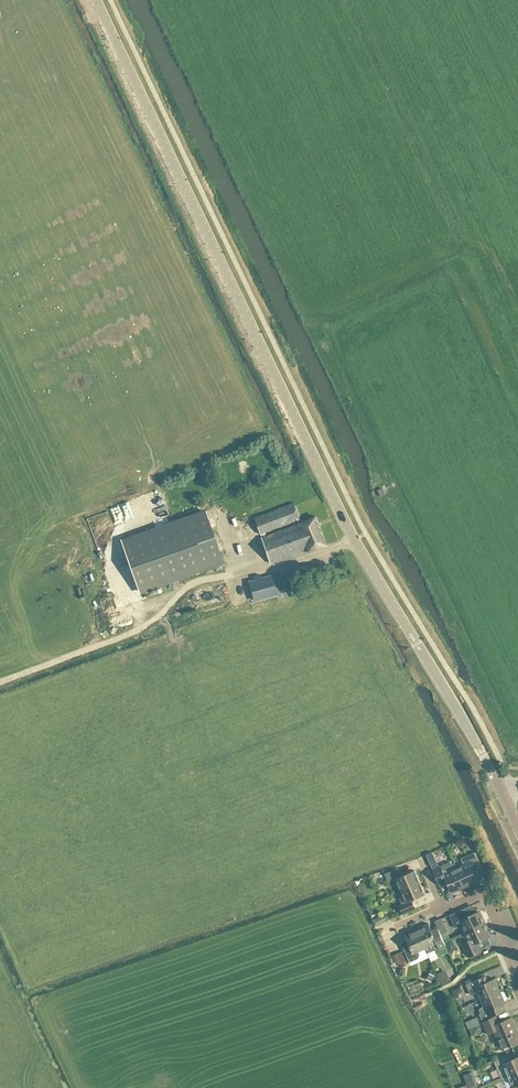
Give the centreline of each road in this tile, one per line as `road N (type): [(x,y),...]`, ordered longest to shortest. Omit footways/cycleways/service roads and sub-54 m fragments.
road 1 (tertiary): [(503,795),(348,529),(95,0)]
road 2 (residential): [(517,977),(486,891),(441,905)]

